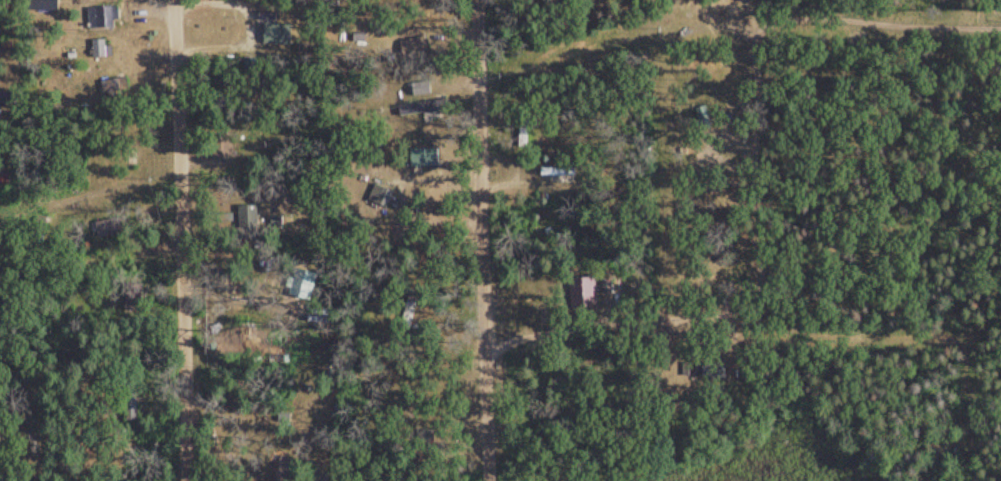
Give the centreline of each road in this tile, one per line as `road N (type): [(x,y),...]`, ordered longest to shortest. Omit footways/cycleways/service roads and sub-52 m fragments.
road 1 (residential): [(474,313),(751,313),(921,280),(950,216),(950,20)]
road 2 (residential): [(484,480),(471,0)]
road 3 (residential): [(182,480),(178,0)]

